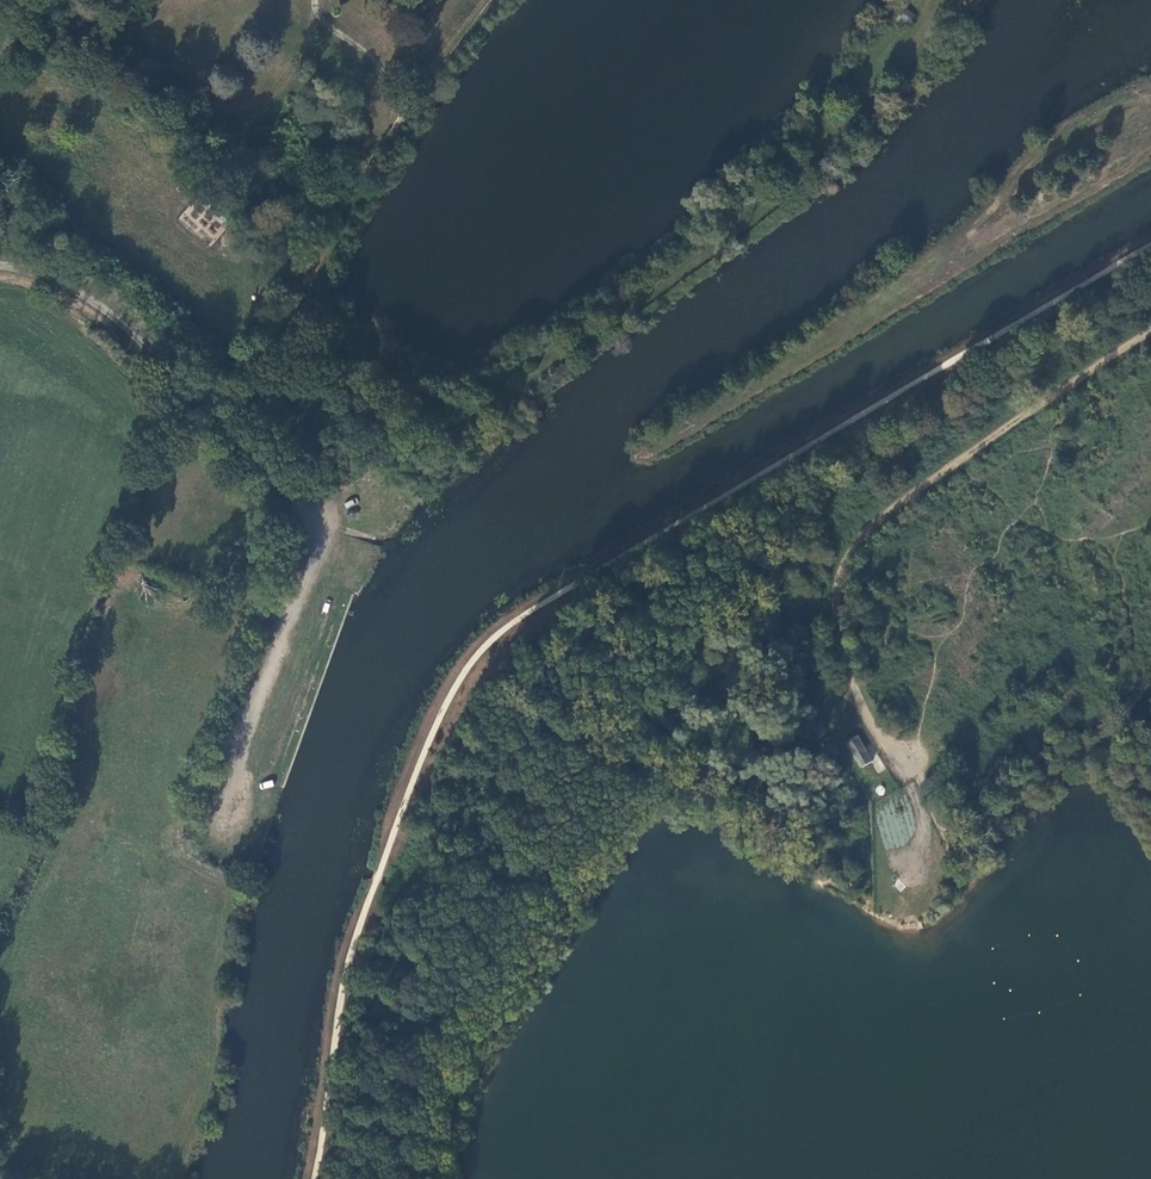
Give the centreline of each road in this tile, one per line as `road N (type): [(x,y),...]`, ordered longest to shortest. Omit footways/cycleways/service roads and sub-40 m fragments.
road 1 (unclassified): [(0,266),(100,302),(327,532)]

